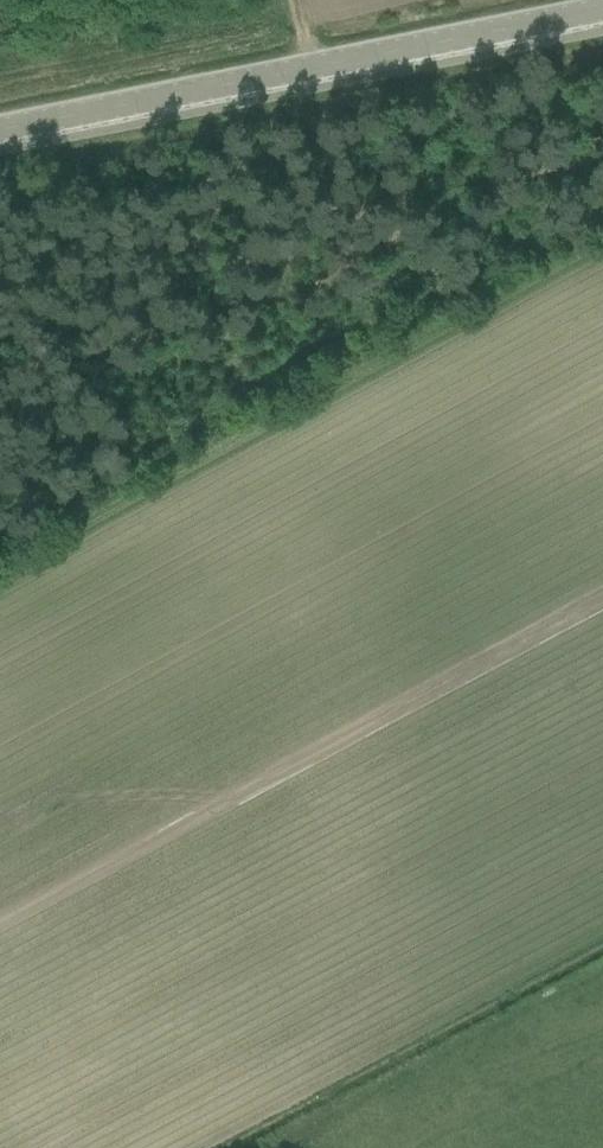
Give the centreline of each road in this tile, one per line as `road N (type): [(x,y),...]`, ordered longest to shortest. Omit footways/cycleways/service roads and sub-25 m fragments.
road 1 (tertiary): [(0,130),(602,10)]

